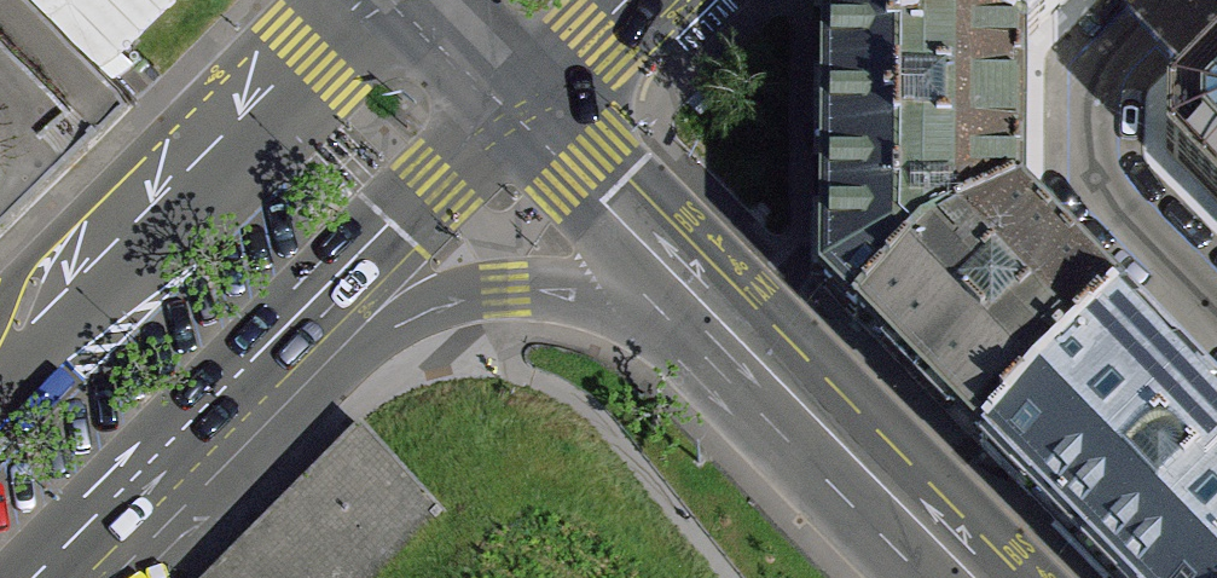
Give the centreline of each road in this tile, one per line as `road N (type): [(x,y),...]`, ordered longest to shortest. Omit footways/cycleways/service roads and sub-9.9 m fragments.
road 1 (secondary): [(376,0),(0,372)]
road 2 (secondary): [(234,400),(422,307),(503,293),(702,308)]
road 3 (secondary): [(234,400),(527,115)]
road 4 (residential): [(1216,286),(1114,176),(1111,80),(1188,0)]
road 5 (primary): [(970,577),(728,333)]
road 6 (primary): [(702,308),(527,115)]
road 7 (secondary): [(57,577),(234,400)]
road 8 (primary): [(527,115),(641,0)]
road 9 (primary): [(527,115),(415,0)]

